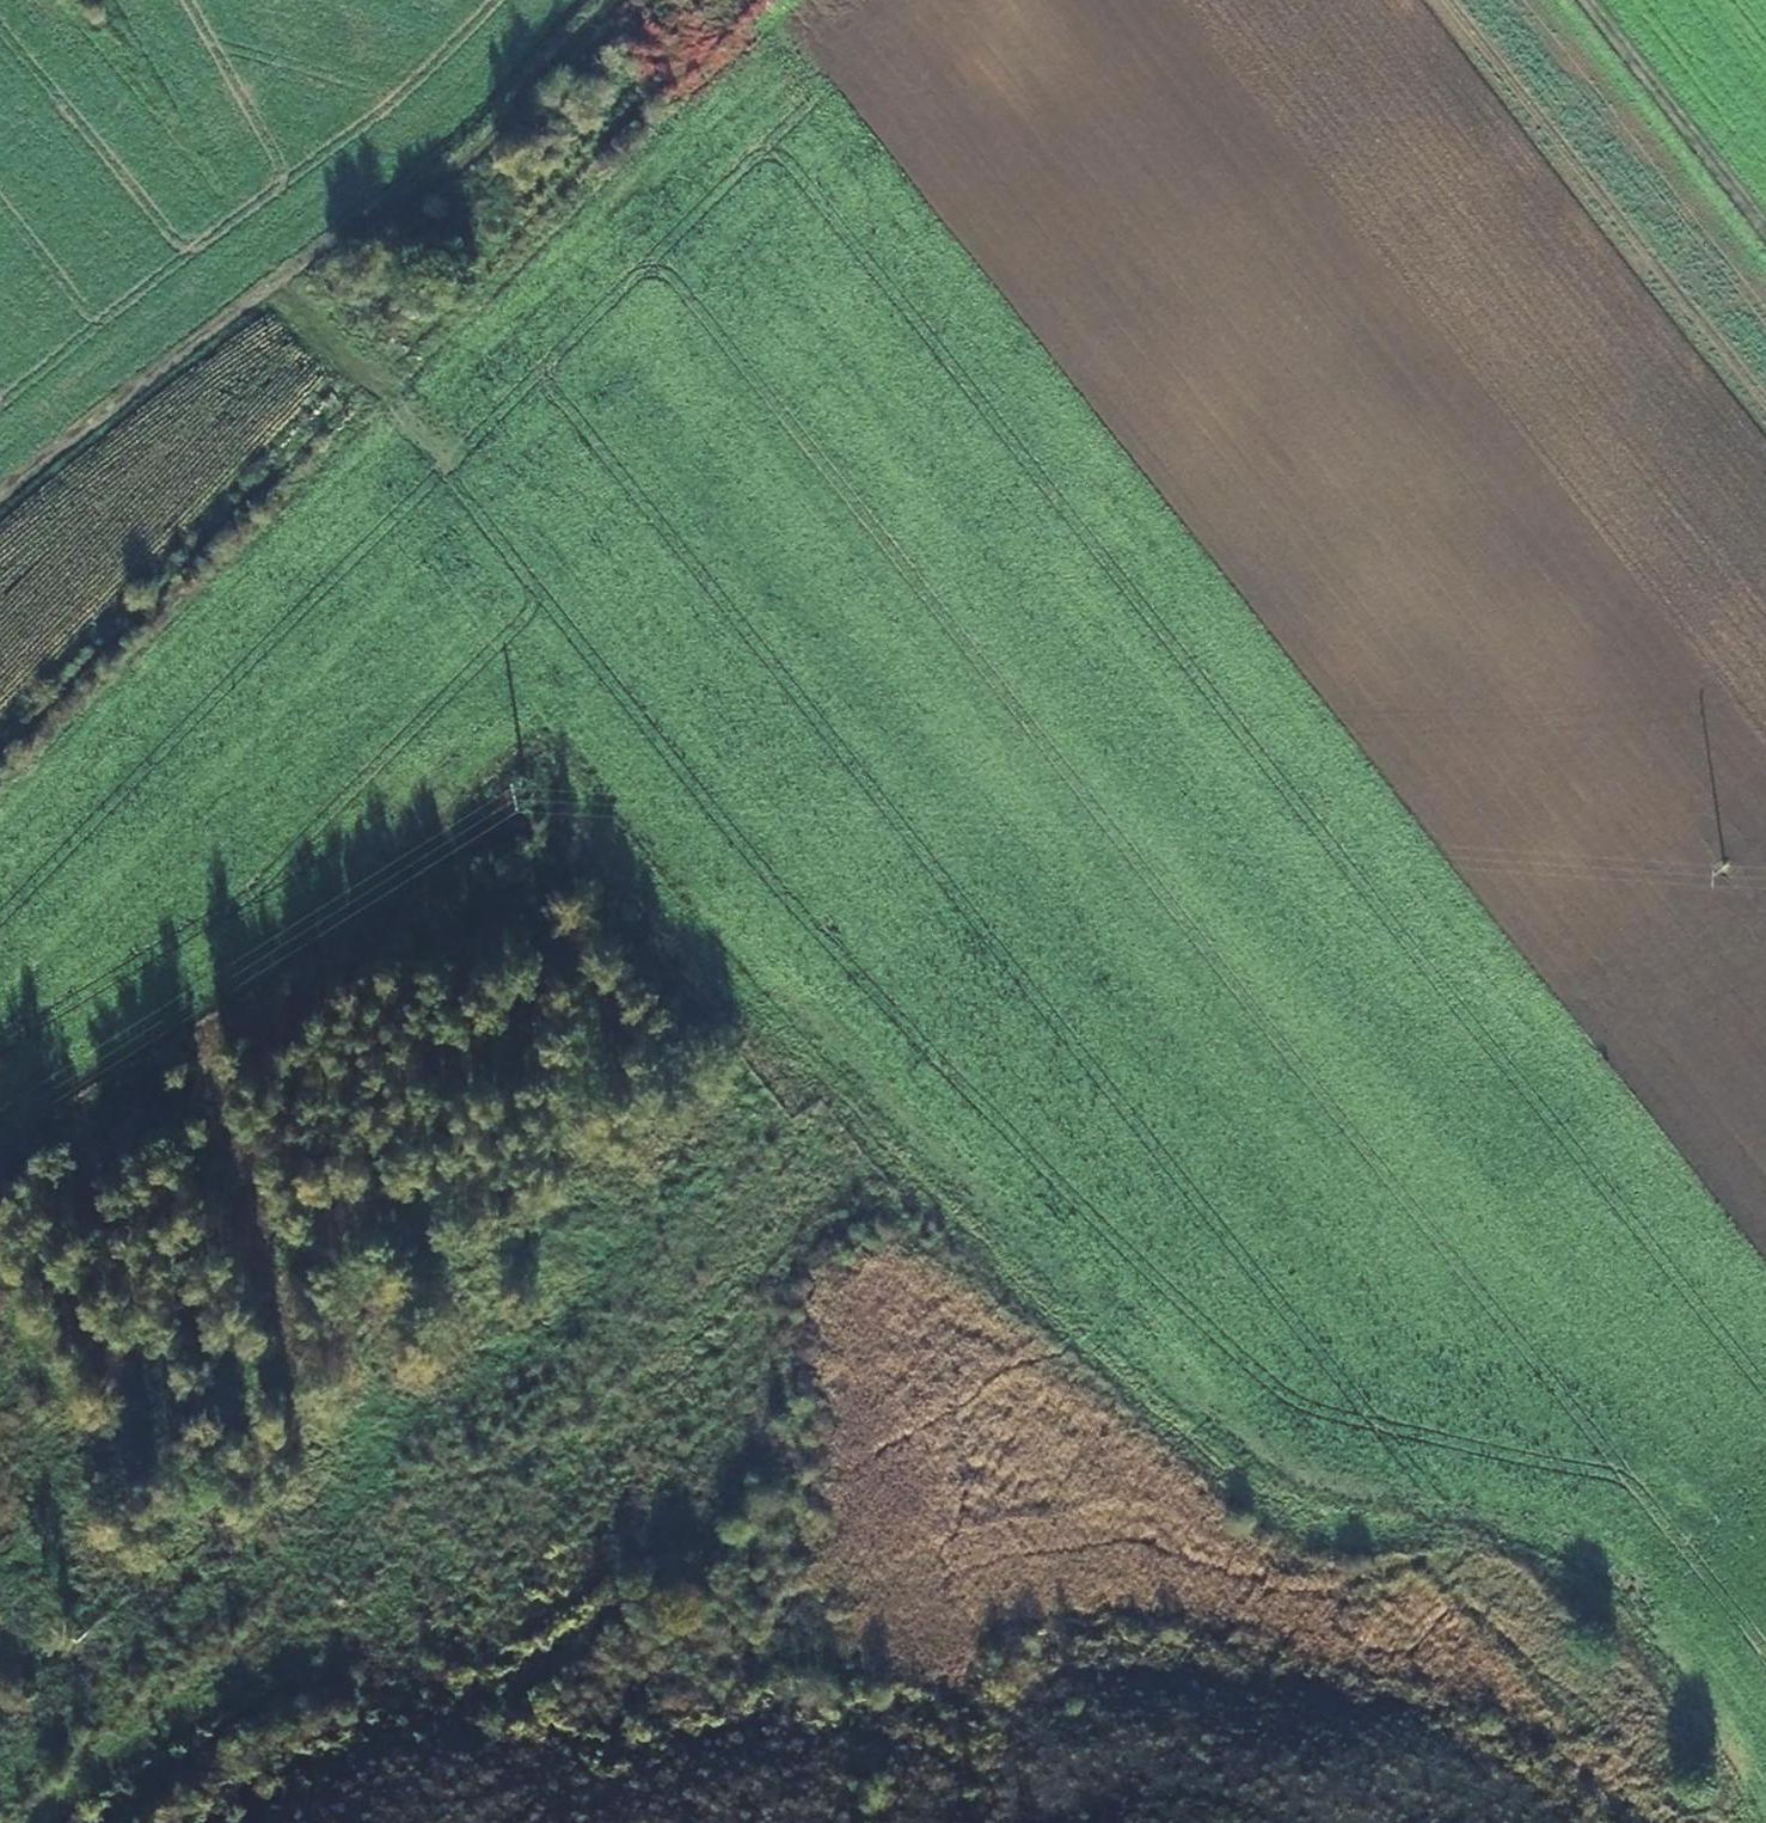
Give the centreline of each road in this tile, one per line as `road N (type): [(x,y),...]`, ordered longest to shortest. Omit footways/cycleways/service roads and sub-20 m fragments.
road 1 (track): [(0,503),(126,393),(482,148),(611,0)]
road 2 (track): [(1581,0),(1765,237)]

